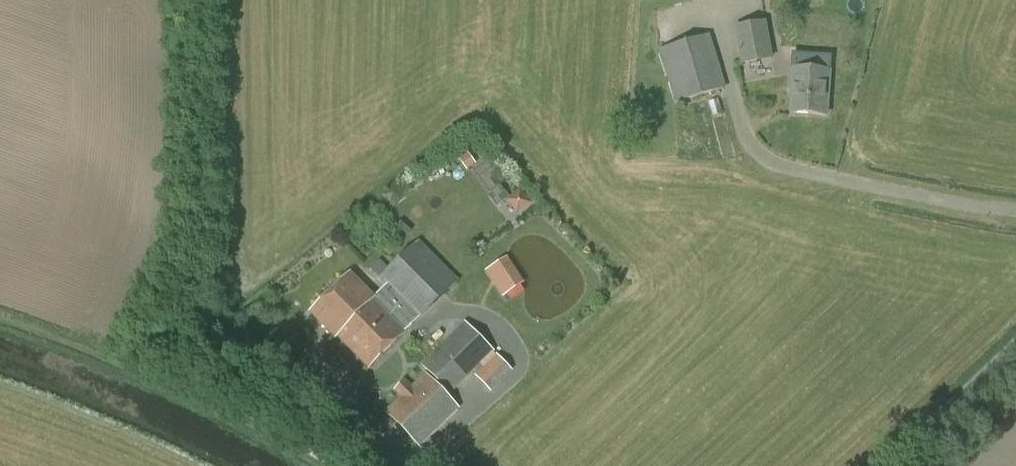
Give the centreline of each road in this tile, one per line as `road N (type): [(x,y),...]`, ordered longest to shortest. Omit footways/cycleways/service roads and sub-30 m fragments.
road 1 (unclassified): [(885,465),(1015,340)]

